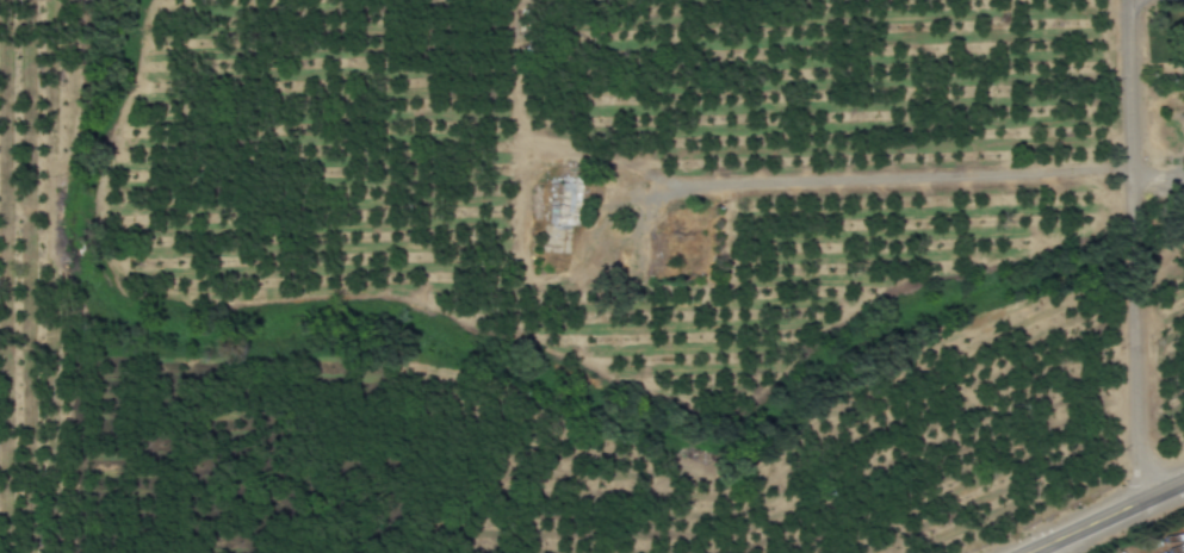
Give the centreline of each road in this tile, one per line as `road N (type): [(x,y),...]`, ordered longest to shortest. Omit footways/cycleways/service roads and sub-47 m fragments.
road 1 (residential): [(670,194),(736,182),(1132,166)]
road 2 (residential): [(1132,226),(1129,0)]
road 3 (residential): [(1151,495),(1141,462),(1132,282)]
road 4 (secondary): [(1031,552),(1183,480)]

